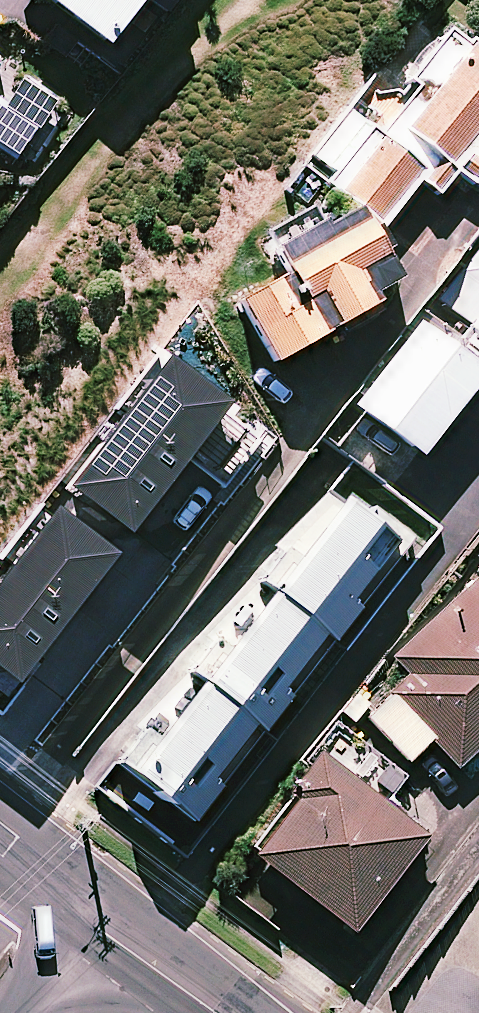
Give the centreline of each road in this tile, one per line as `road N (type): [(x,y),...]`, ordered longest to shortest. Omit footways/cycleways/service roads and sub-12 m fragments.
road 1 (tertiary): [(0,914),(144,942),(261,1012)]
road 2 (tertiary): [(145,1012),(54,1001),(0,1004)]

